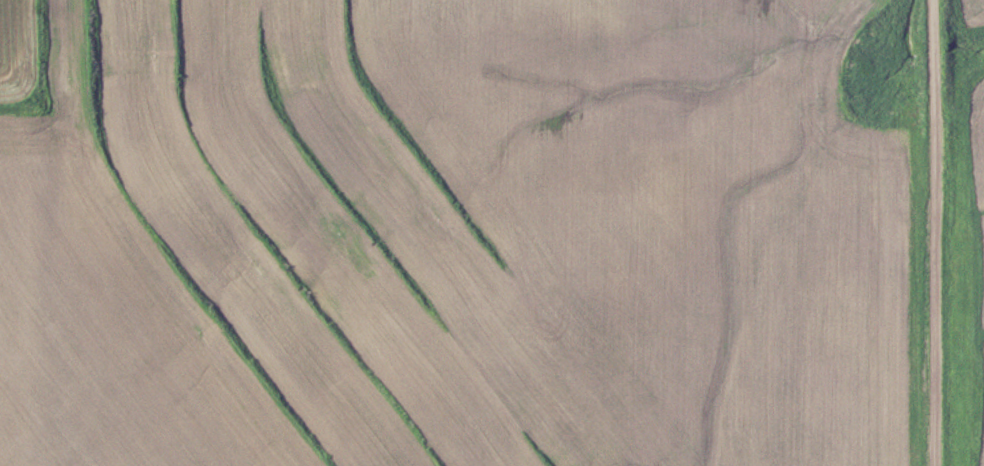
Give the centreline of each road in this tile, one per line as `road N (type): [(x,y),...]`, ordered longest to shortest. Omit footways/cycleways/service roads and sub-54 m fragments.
road 1 (residential): [(939,465),(936,0)]

